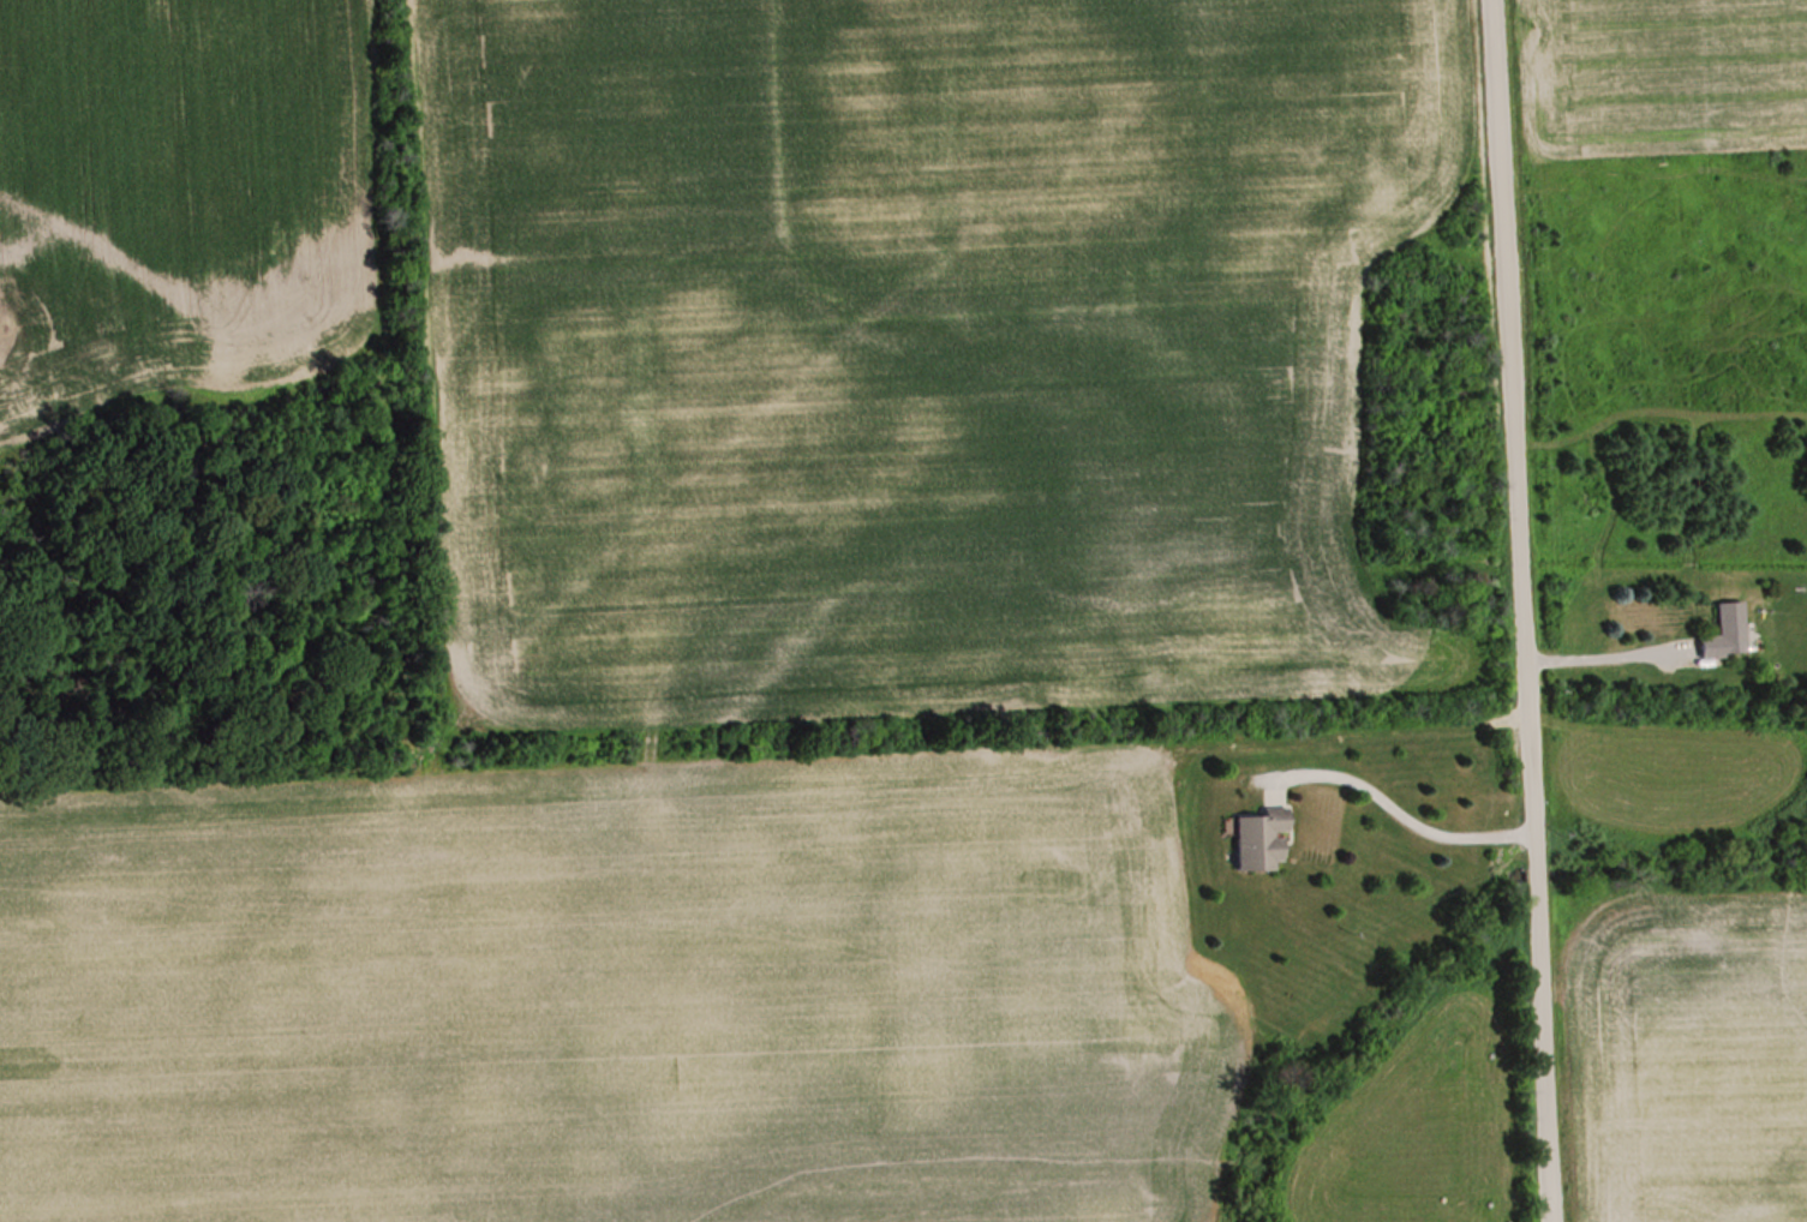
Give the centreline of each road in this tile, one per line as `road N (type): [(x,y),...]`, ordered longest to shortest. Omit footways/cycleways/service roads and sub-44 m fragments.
road 1 (residential): [(1548,1221),(1489,0)]

